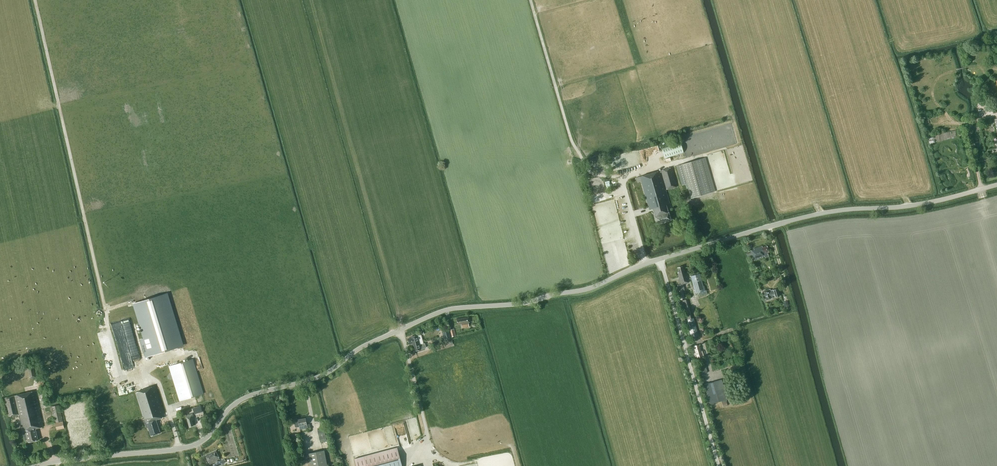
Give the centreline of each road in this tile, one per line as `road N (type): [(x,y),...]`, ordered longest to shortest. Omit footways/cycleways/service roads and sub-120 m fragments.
road 1 (unclassified): [(36,465),(191,446),(239,400),(324,374),(438,311),(582,290),(646,261),(770,225),(996,185)]

